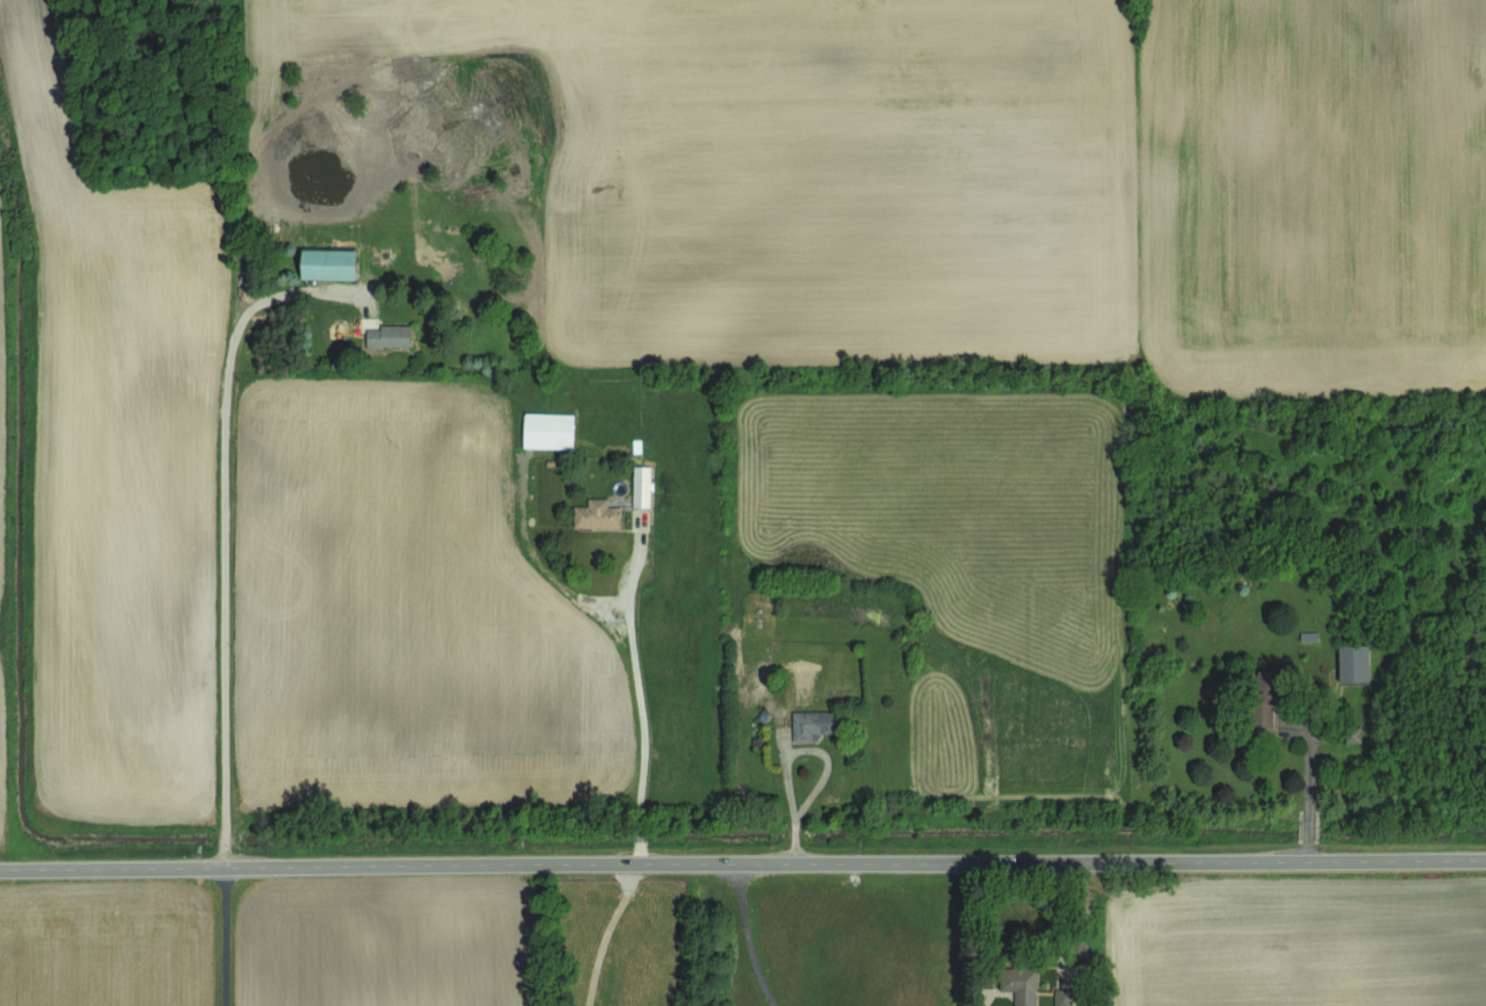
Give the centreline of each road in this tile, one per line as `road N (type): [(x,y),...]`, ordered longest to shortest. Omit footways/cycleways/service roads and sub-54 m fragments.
road 1 (tertiary): [(1485,858),(0,869)]

